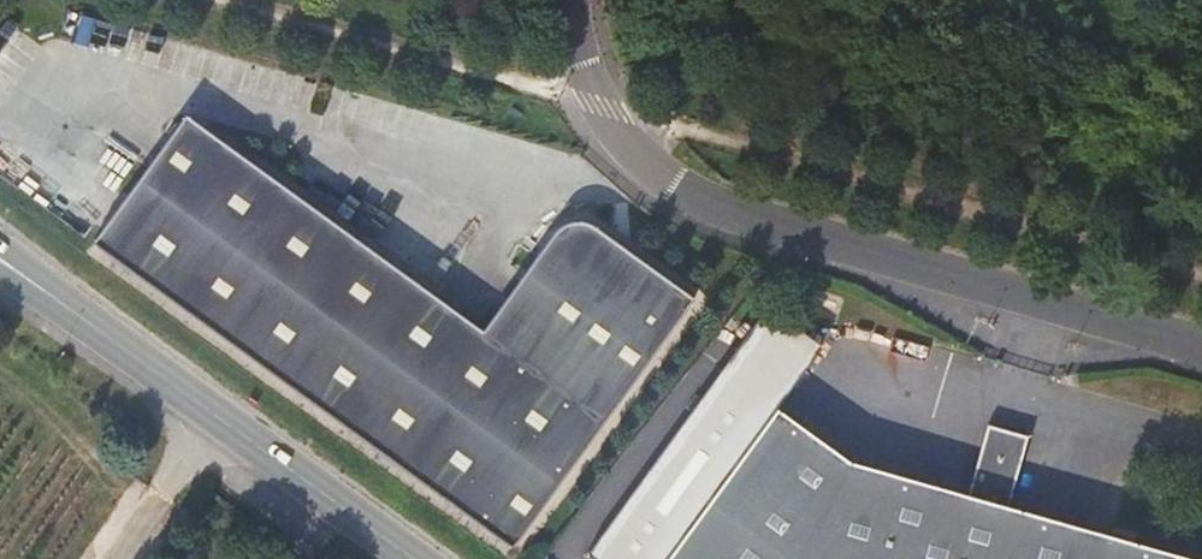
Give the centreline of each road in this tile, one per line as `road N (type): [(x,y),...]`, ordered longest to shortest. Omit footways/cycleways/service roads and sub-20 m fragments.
road 1 (residential): [(1201,347),(709,204),(669,183),(600,106),(579,66),(565,0)]
road 2 (tertiary): [(414,558),(0,262)]

